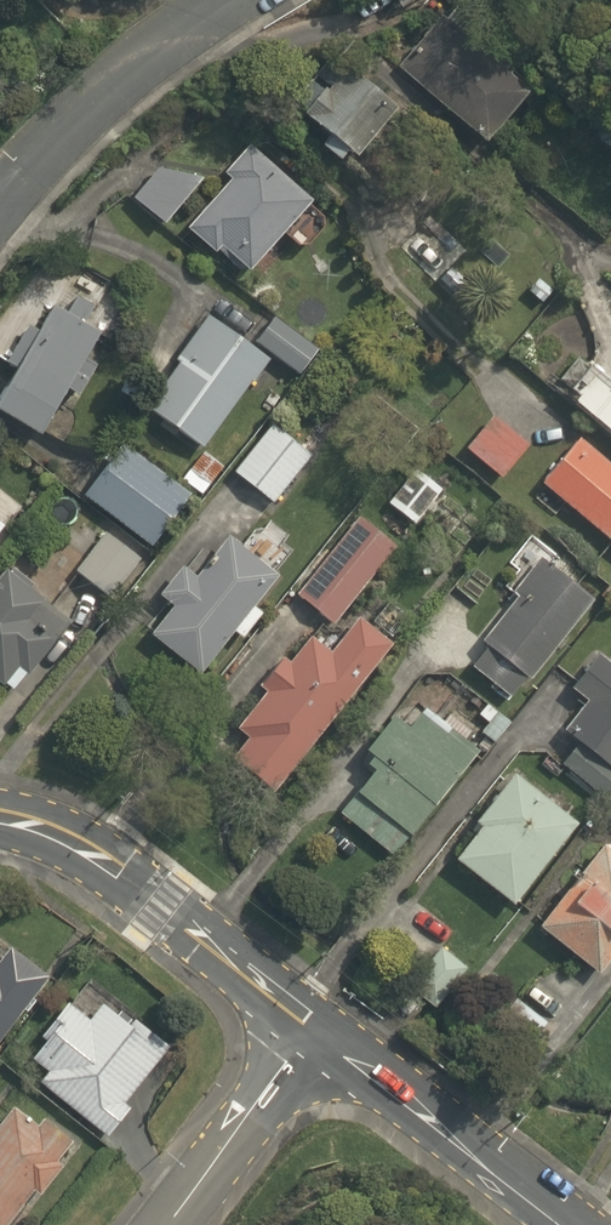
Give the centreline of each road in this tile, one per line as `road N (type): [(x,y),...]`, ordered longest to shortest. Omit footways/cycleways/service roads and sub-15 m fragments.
road 1 (tertiary): [(0,817),(60,834),(116,869),(309,1029)]
road 2 (tertiary): [(309,1029),(562,1224)]
road 3 (residential): [(0,203),(97,96),(169,35),(227,0)]
road 4 (residential): [(309,1029),(165,1224)]

